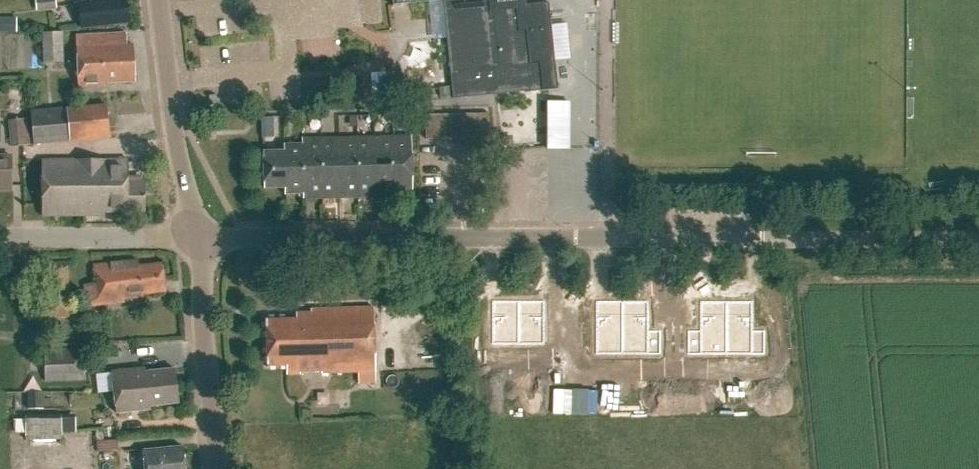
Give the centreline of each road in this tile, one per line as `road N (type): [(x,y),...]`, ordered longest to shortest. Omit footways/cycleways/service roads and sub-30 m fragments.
road 1 (tertiary): [(978,240),(193,238)]
road 2 (tertiary): [(193,238),(158,0)]
road 3 (tertiary): [(218,468),(193,238)]
road 4 (unclassified): [(0,235),(193,238)]

